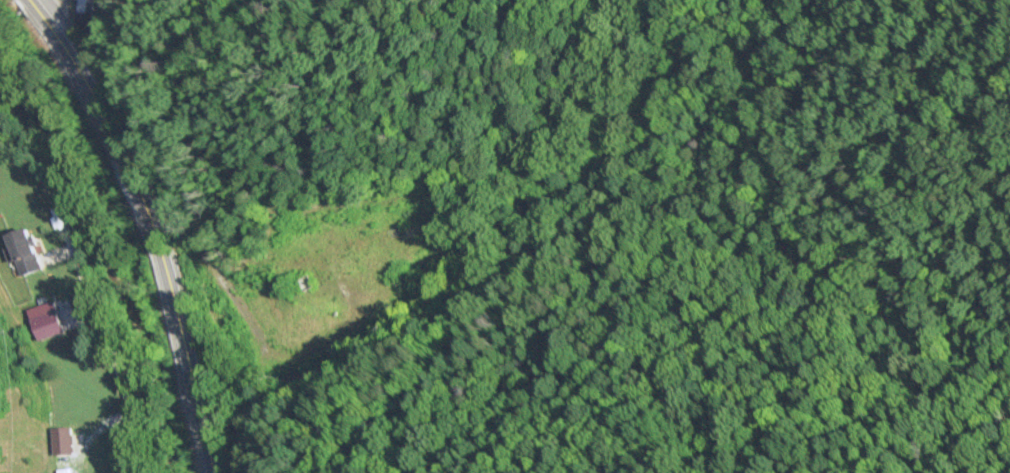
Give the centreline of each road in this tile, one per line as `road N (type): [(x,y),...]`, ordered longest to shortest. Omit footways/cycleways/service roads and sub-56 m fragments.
road 1 (primary): [(219,472),(135,176),(33,0)]

